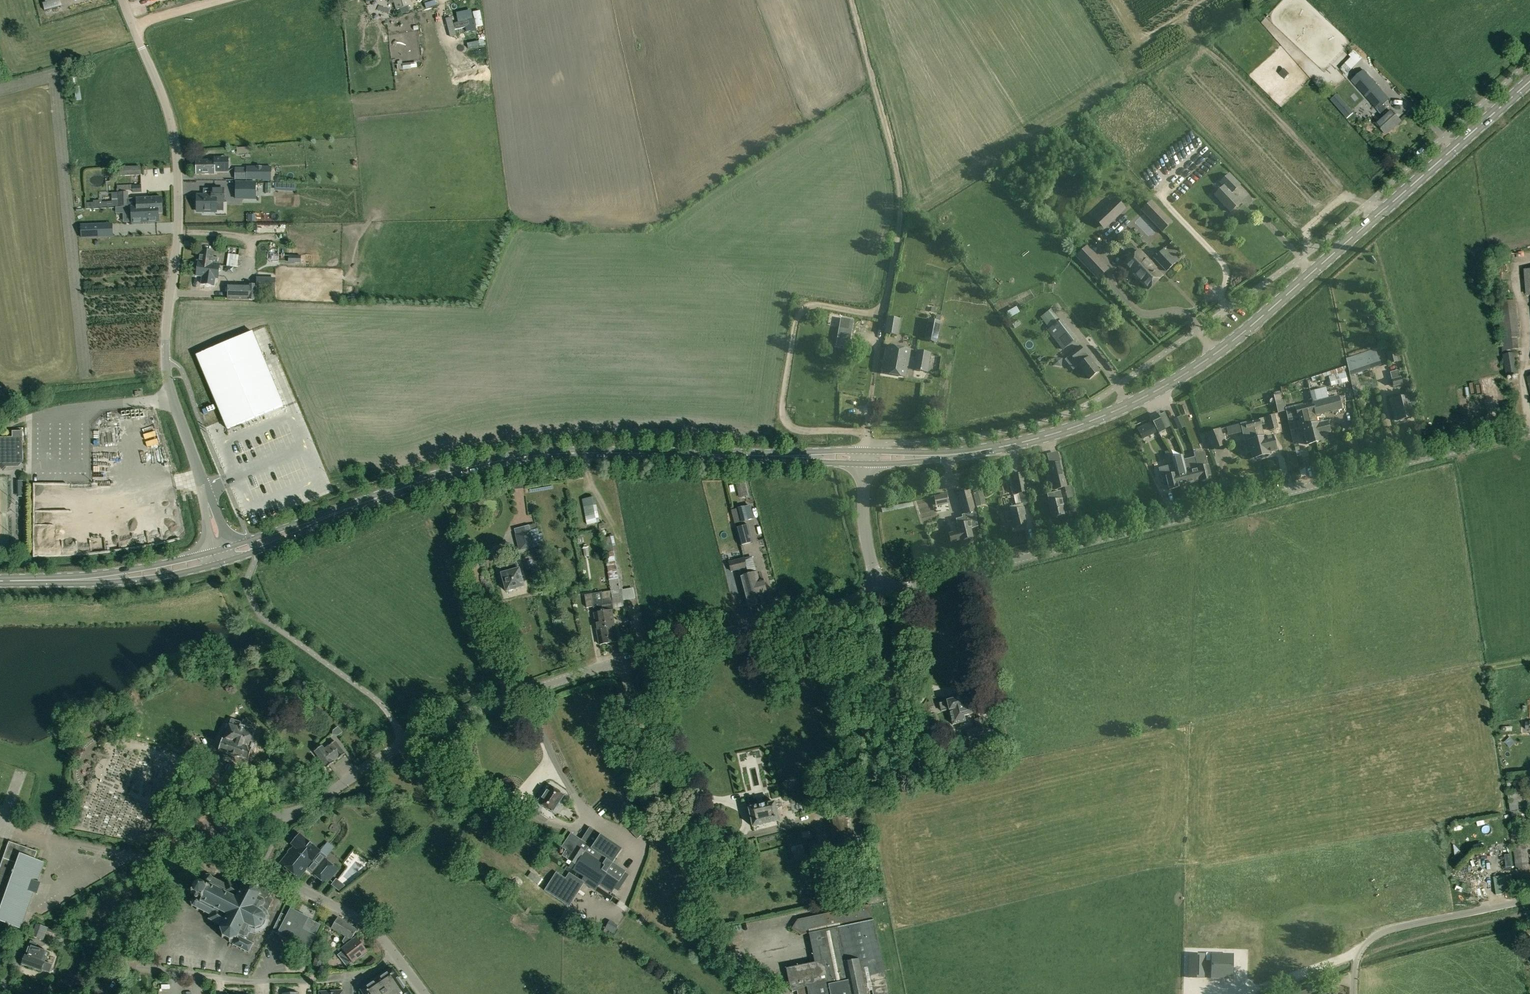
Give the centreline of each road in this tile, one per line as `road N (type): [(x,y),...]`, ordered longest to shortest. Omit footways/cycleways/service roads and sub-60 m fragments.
road 1 (secondary): [(924,457),(1060,433),(1189,372),(1529,80)]
road 2 (unclassified): [(201,826),(305,808),(405,741),(527,691),(878,595)]
road 3 (unclassified): [(878,595),(1529,431)]
road 4 (secondary): [(314,522),(454,470),(532,455),(806,456)]
road 5 (unclassified): [(173,399),(166,338),(183,172),(131,24)]
road 6 (residential): [(2,993),(57,849),(75,843),(167,866)]
road 7 (unclassified): [(396,955),(362,921),(221,846),(201,826)]
road 8 (unclassified): [(1354,993),(1357,960),(1379,935),(1529,900)]
road 9 (residential): [(119,965),(245,981),(312,980)]
road 10 (unclassified): [(865,464),(864,531),(878,595)]

